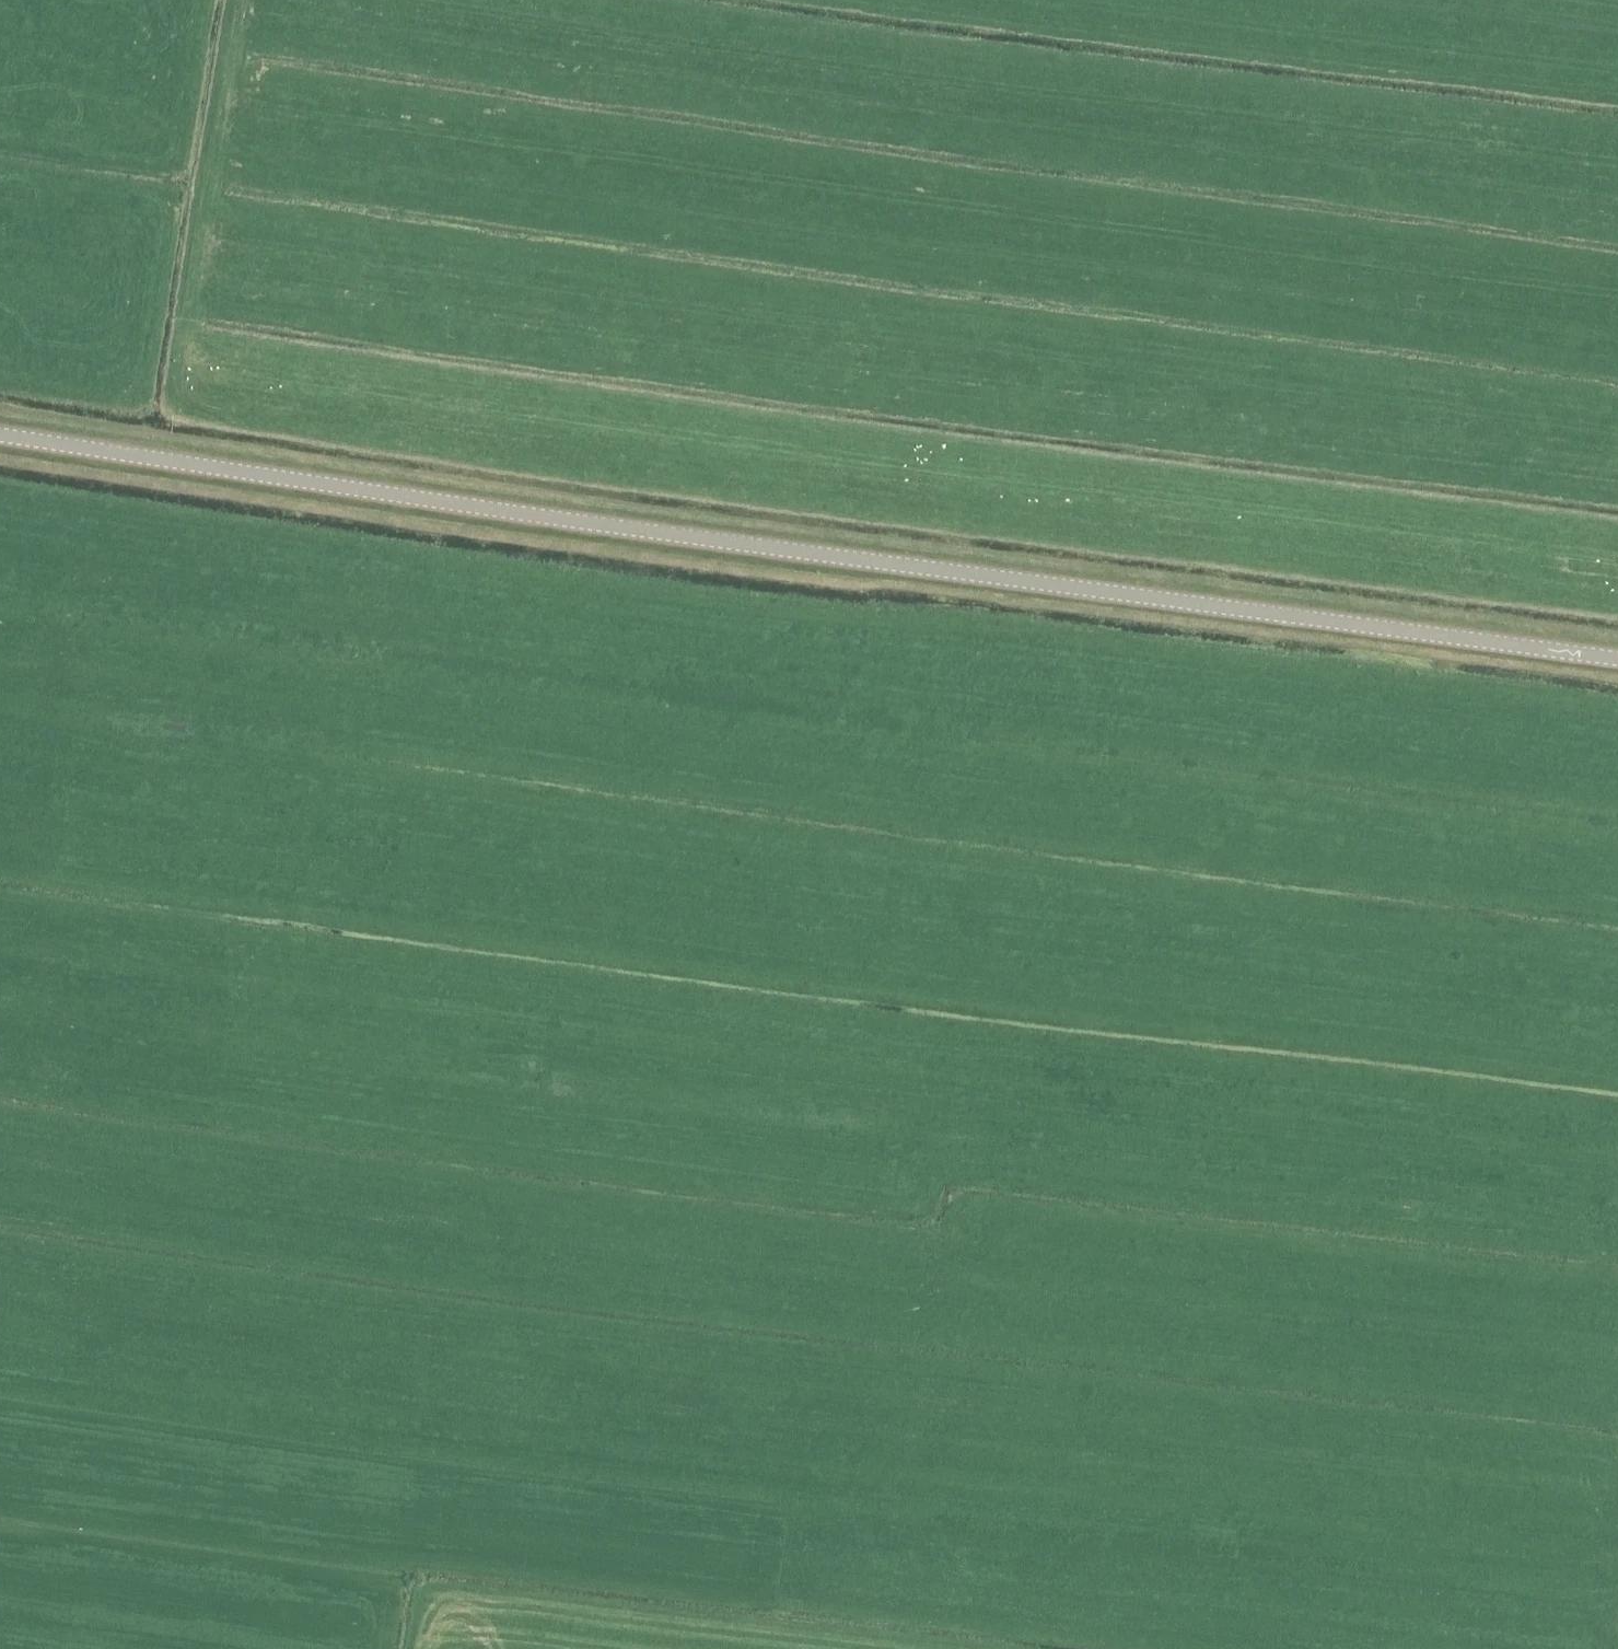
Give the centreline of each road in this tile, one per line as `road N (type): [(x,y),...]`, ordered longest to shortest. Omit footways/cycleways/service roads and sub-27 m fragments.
road 1 (tertiary): [(1617,657),(0,431)]

